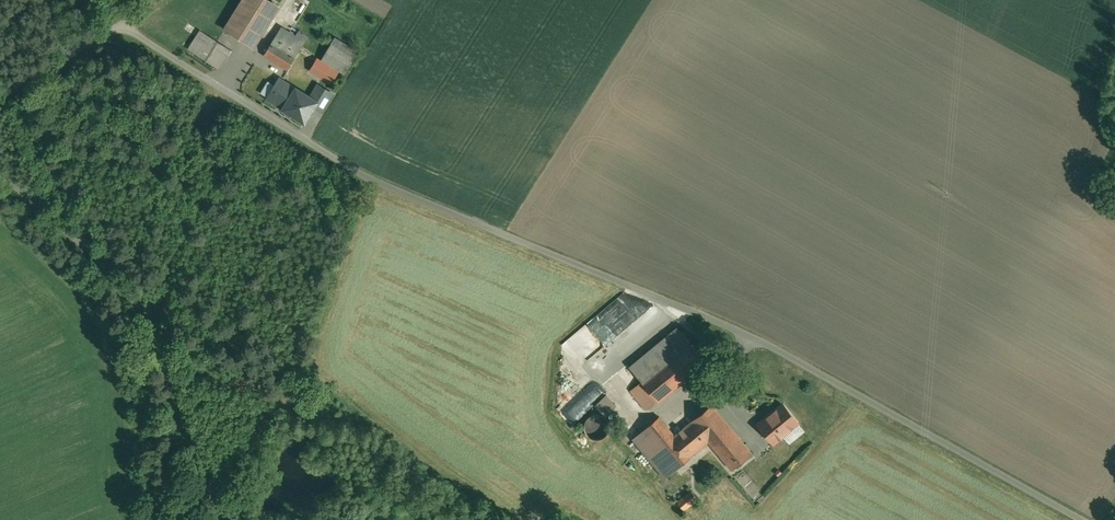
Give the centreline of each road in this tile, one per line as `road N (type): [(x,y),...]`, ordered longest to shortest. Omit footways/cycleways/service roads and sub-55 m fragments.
road 1 (unclassified): [(0,106),(52,58),(133,36),(257,100),(367,173),(768,336),(1094,519)]
road 2 (unclassified): [(221,519),(131,299),(97,259),(0,176)]

